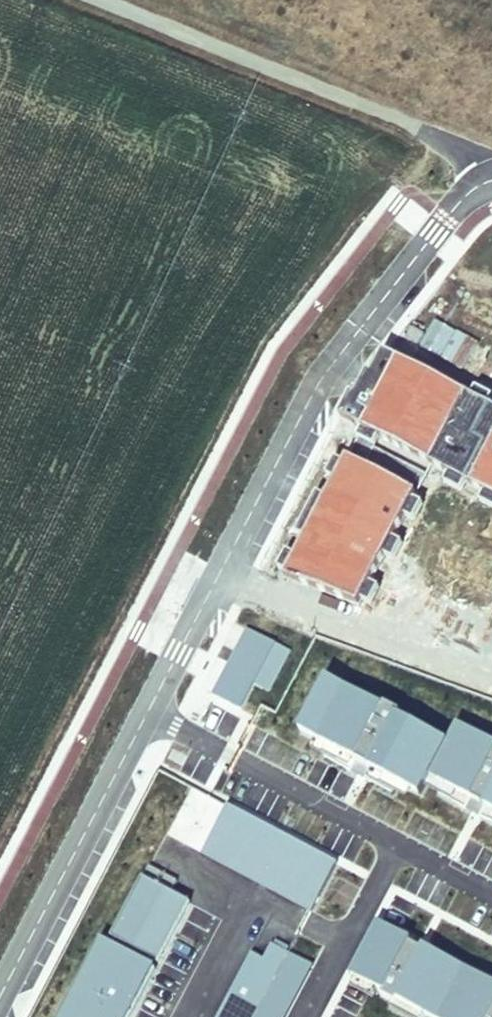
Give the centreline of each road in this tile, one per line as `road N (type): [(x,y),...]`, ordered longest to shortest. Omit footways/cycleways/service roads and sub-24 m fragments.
road 1 (residential): [(0,993),(318,384),(463,197),(486,180)]
road 2 (track): [(486,180),(477,161),(417,128),(100,0)]

